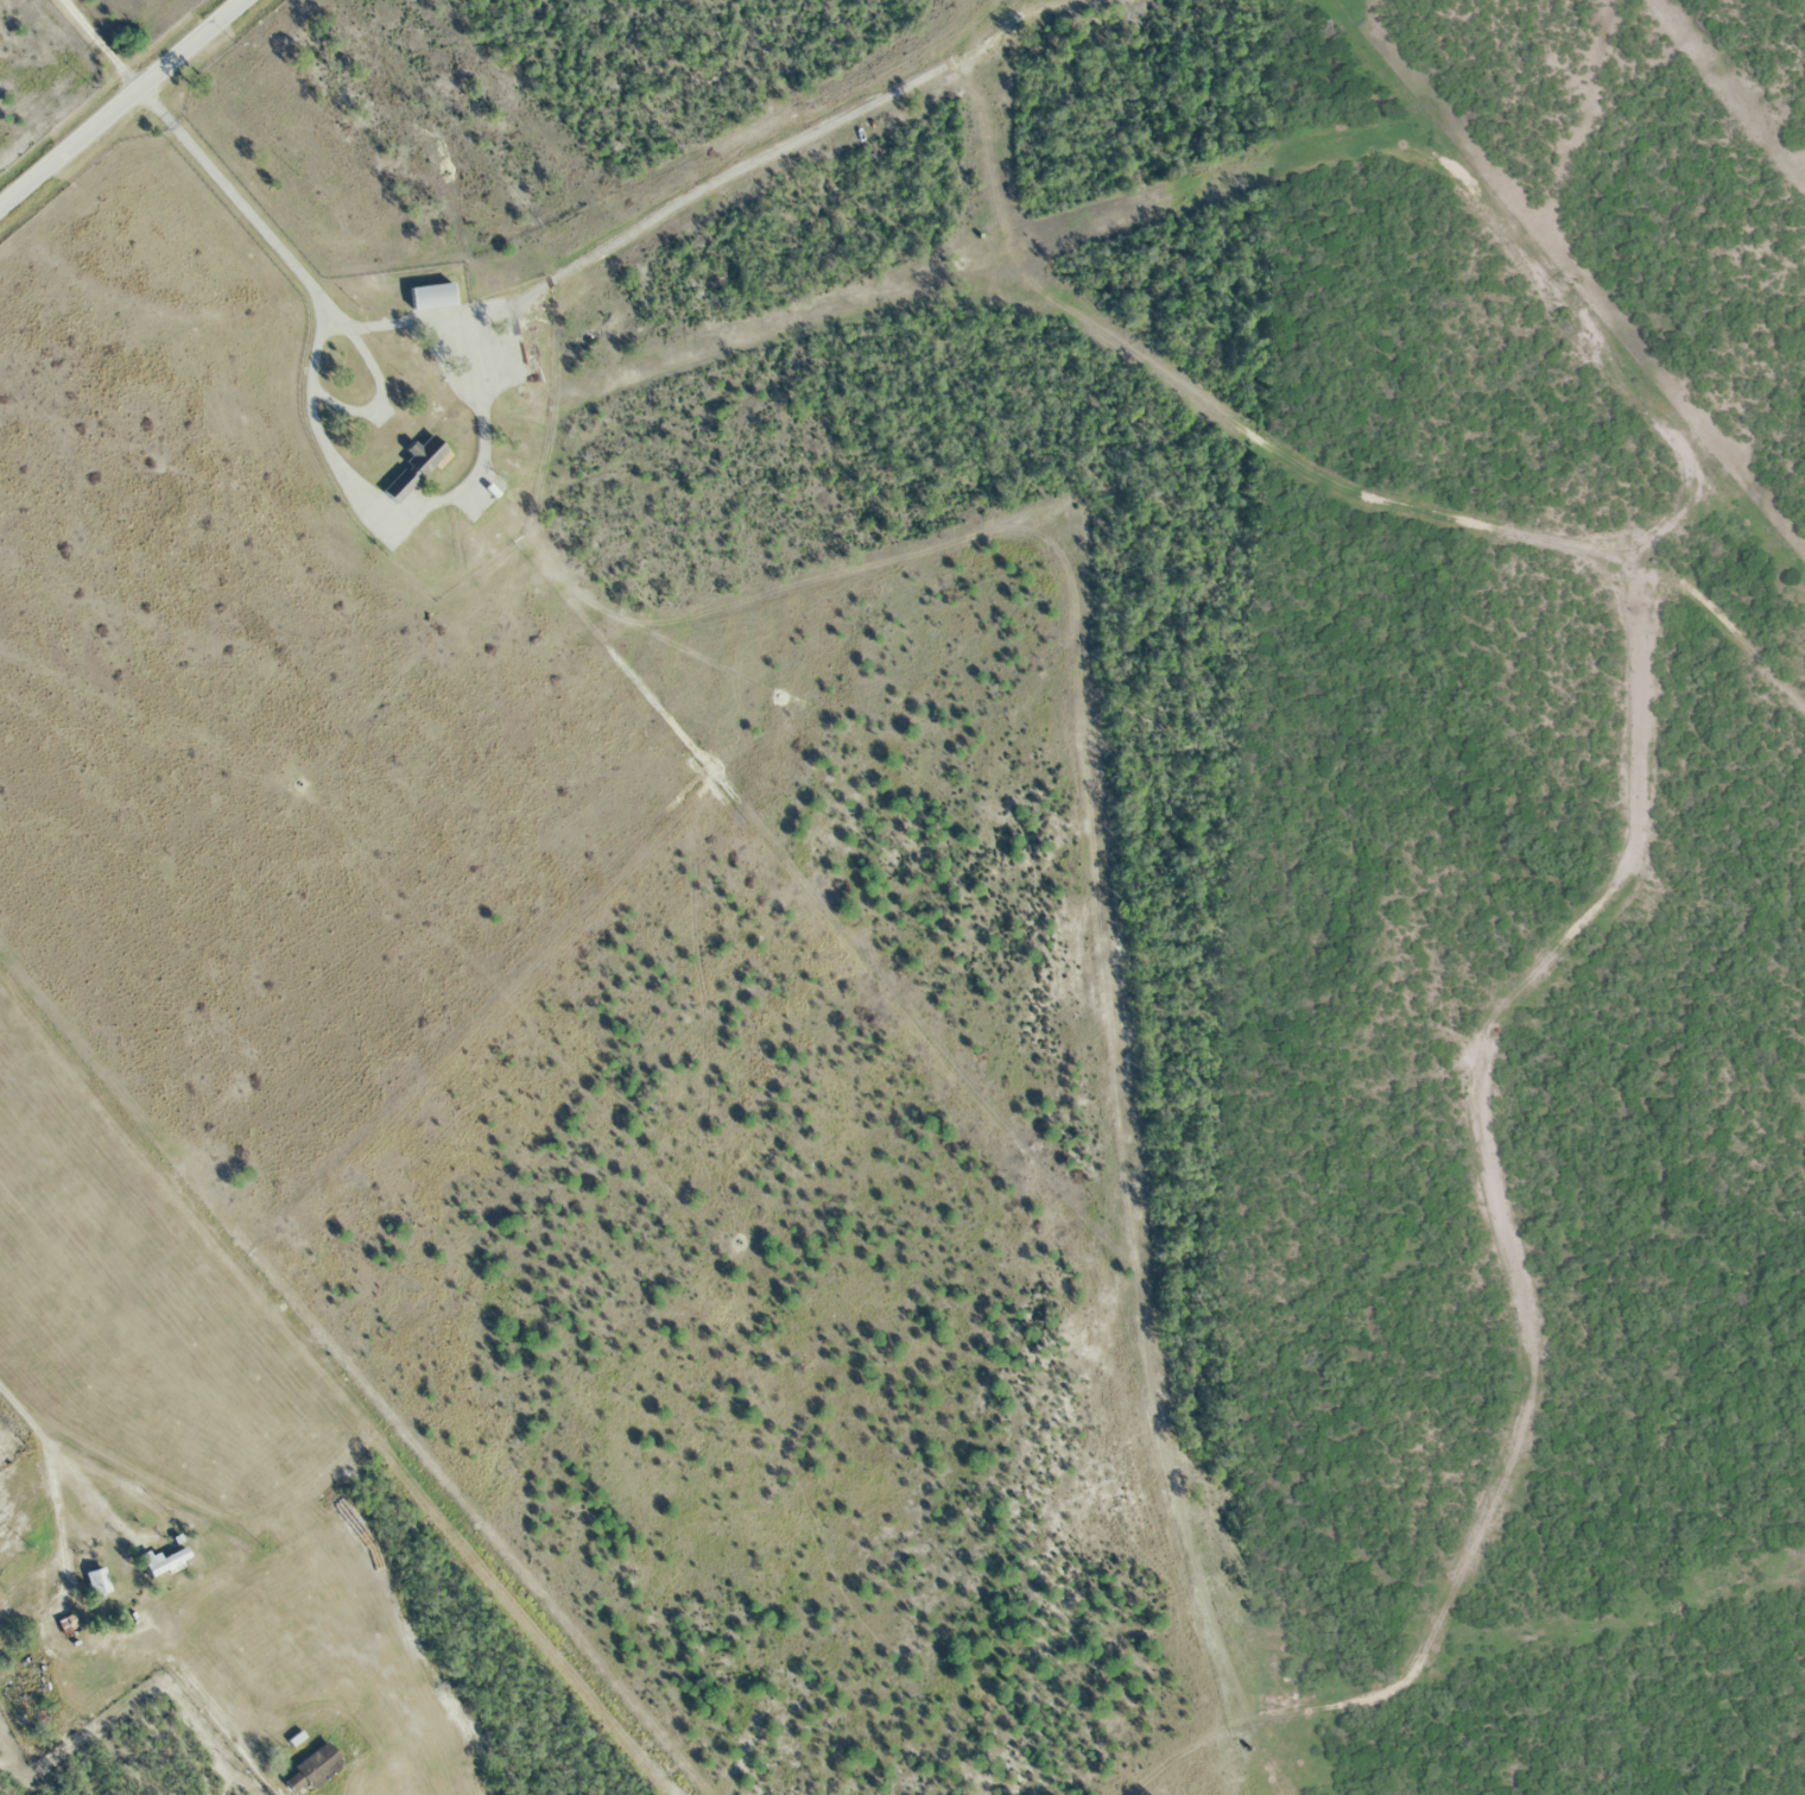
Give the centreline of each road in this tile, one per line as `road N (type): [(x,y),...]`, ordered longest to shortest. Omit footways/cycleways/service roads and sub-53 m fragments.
road 1 (tertiary): [(0,203),(240,0)]

